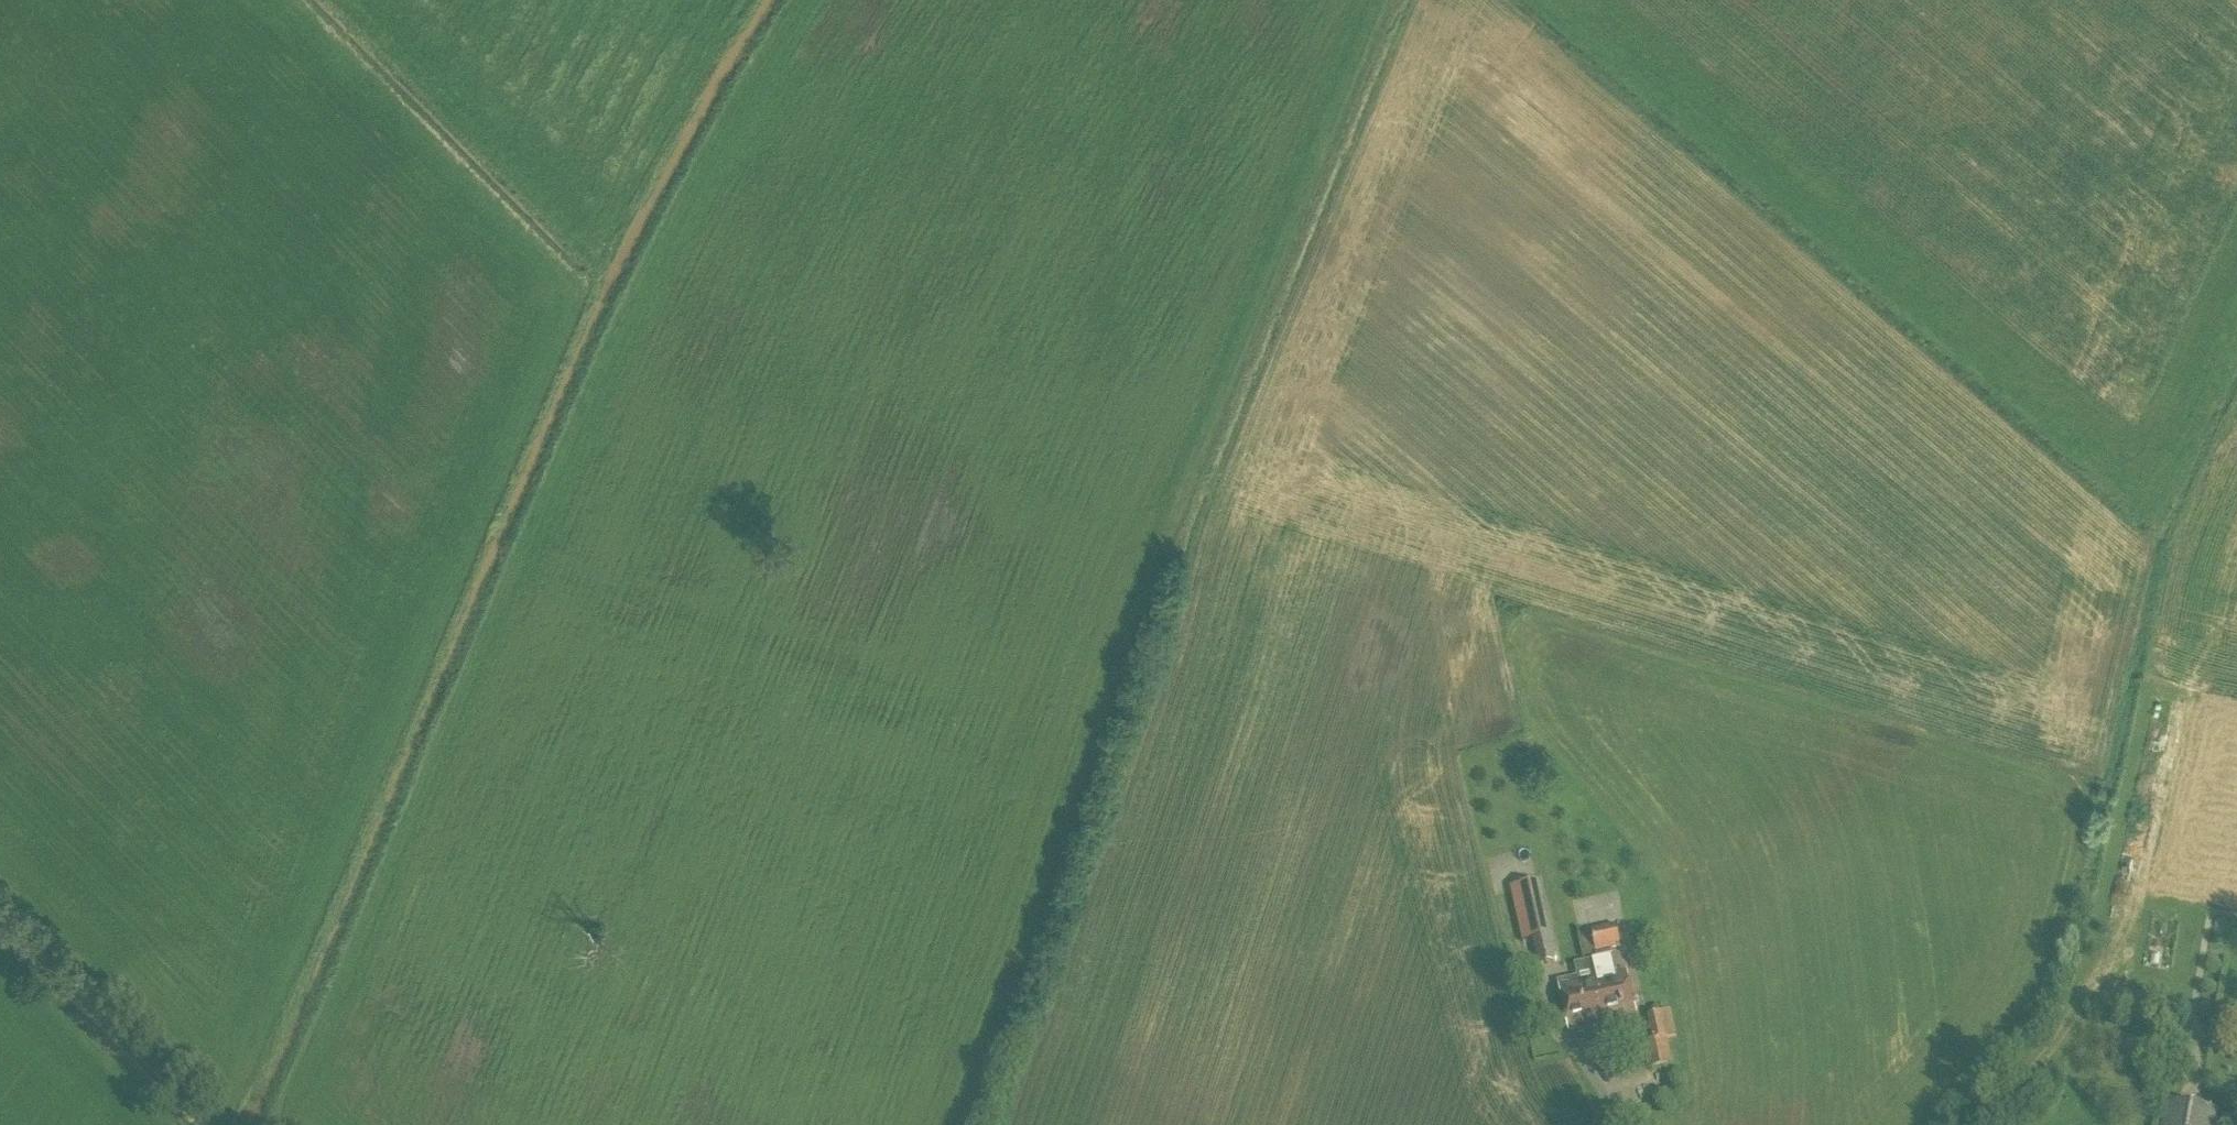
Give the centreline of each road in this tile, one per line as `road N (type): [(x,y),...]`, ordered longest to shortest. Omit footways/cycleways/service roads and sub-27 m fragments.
road 1 (track): [(203,1124),(0,917)]

